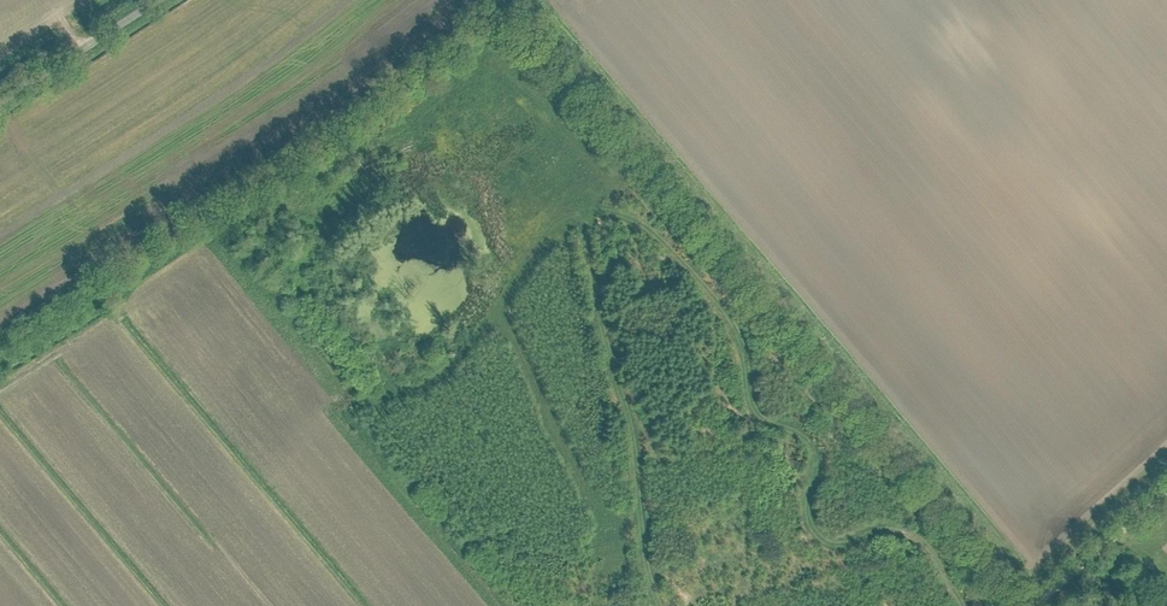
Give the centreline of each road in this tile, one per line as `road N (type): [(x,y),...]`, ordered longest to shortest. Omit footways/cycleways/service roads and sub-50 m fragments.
road 1 (track): [(659,605),(642,532),(635,441),(593,286),(595,209),(652,231),(731,320),(757,412),(812,444),(807,518),(818,537),(845,545),(883,528),(910,531),(964,605)]
road 2 (track): [(453,90),(490,74),(539,97),(558,123),(574,187),(595,209)]
road 3 (tertiary): [(0,102),(157,0)]
road 4 (track): [(1166,491),(1037,605)]
road 5 (track): [(0,386),(120,312),(120,288)]

